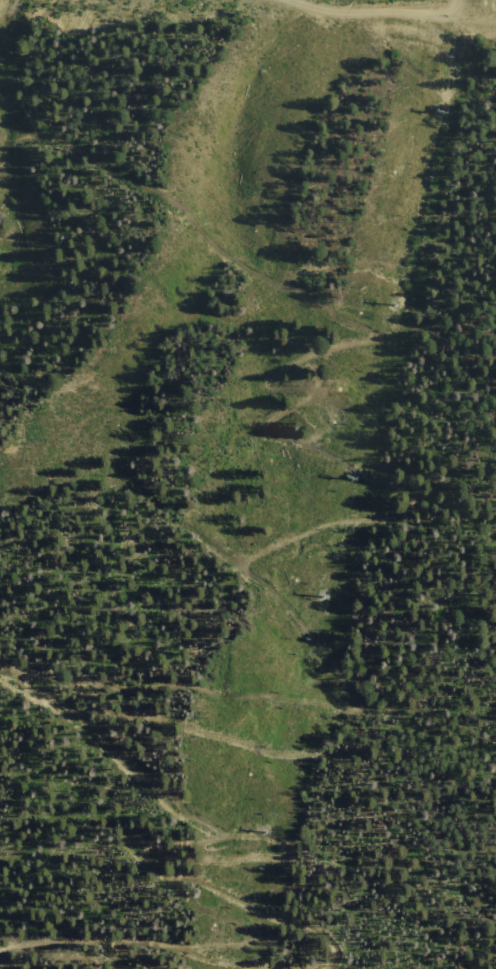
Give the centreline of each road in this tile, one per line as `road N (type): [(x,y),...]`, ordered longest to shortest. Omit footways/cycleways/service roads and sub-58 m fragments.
road 1 (track): [(268,968),(274,968),(267,959),(192,903),(195,884),(295,933),(315,924),(309,884),(297,875),(190,861),(211,839),(300,831),(350,803),(321,765),(209,731),(154,701),(168,692),(357,696),(344,669),(270,596),(249,558),(372,511),(381,495),(371,479),(263,428),(256,416),(319,401),(269,369),(364,339),(104,160),(29,117),(0,119)]
road 2 (track): [(98,968),(96,934),(112,856),(176,686),(168,588),(98,438)]
road 3 (track): [(198,802),(136,756),(0,688)]
road 4 (track): [(284,0),(352,12),(414,10),(435,0)]

